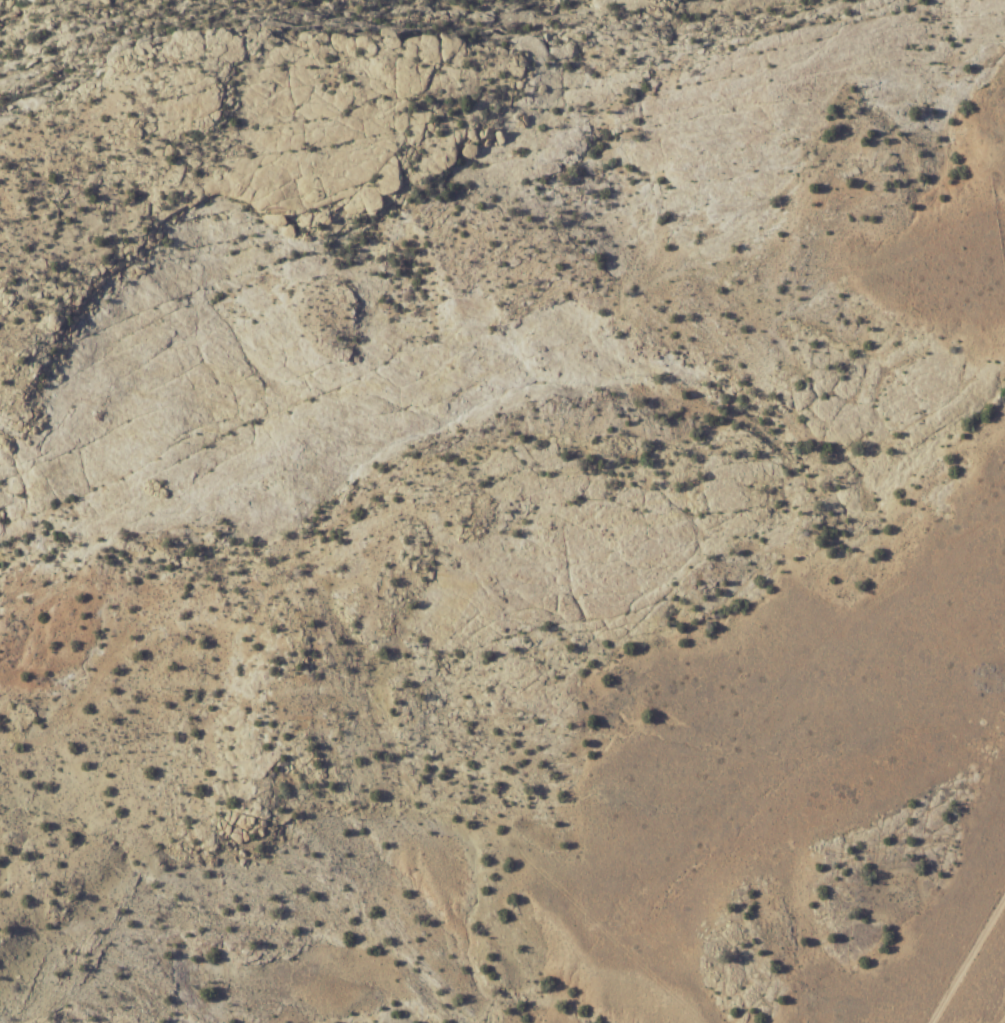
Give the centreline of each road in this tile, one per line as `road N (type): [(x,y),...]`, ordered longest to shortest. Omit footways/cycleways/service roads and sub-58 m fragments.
road 1 (track): [(929,1022),(1004,891)]

